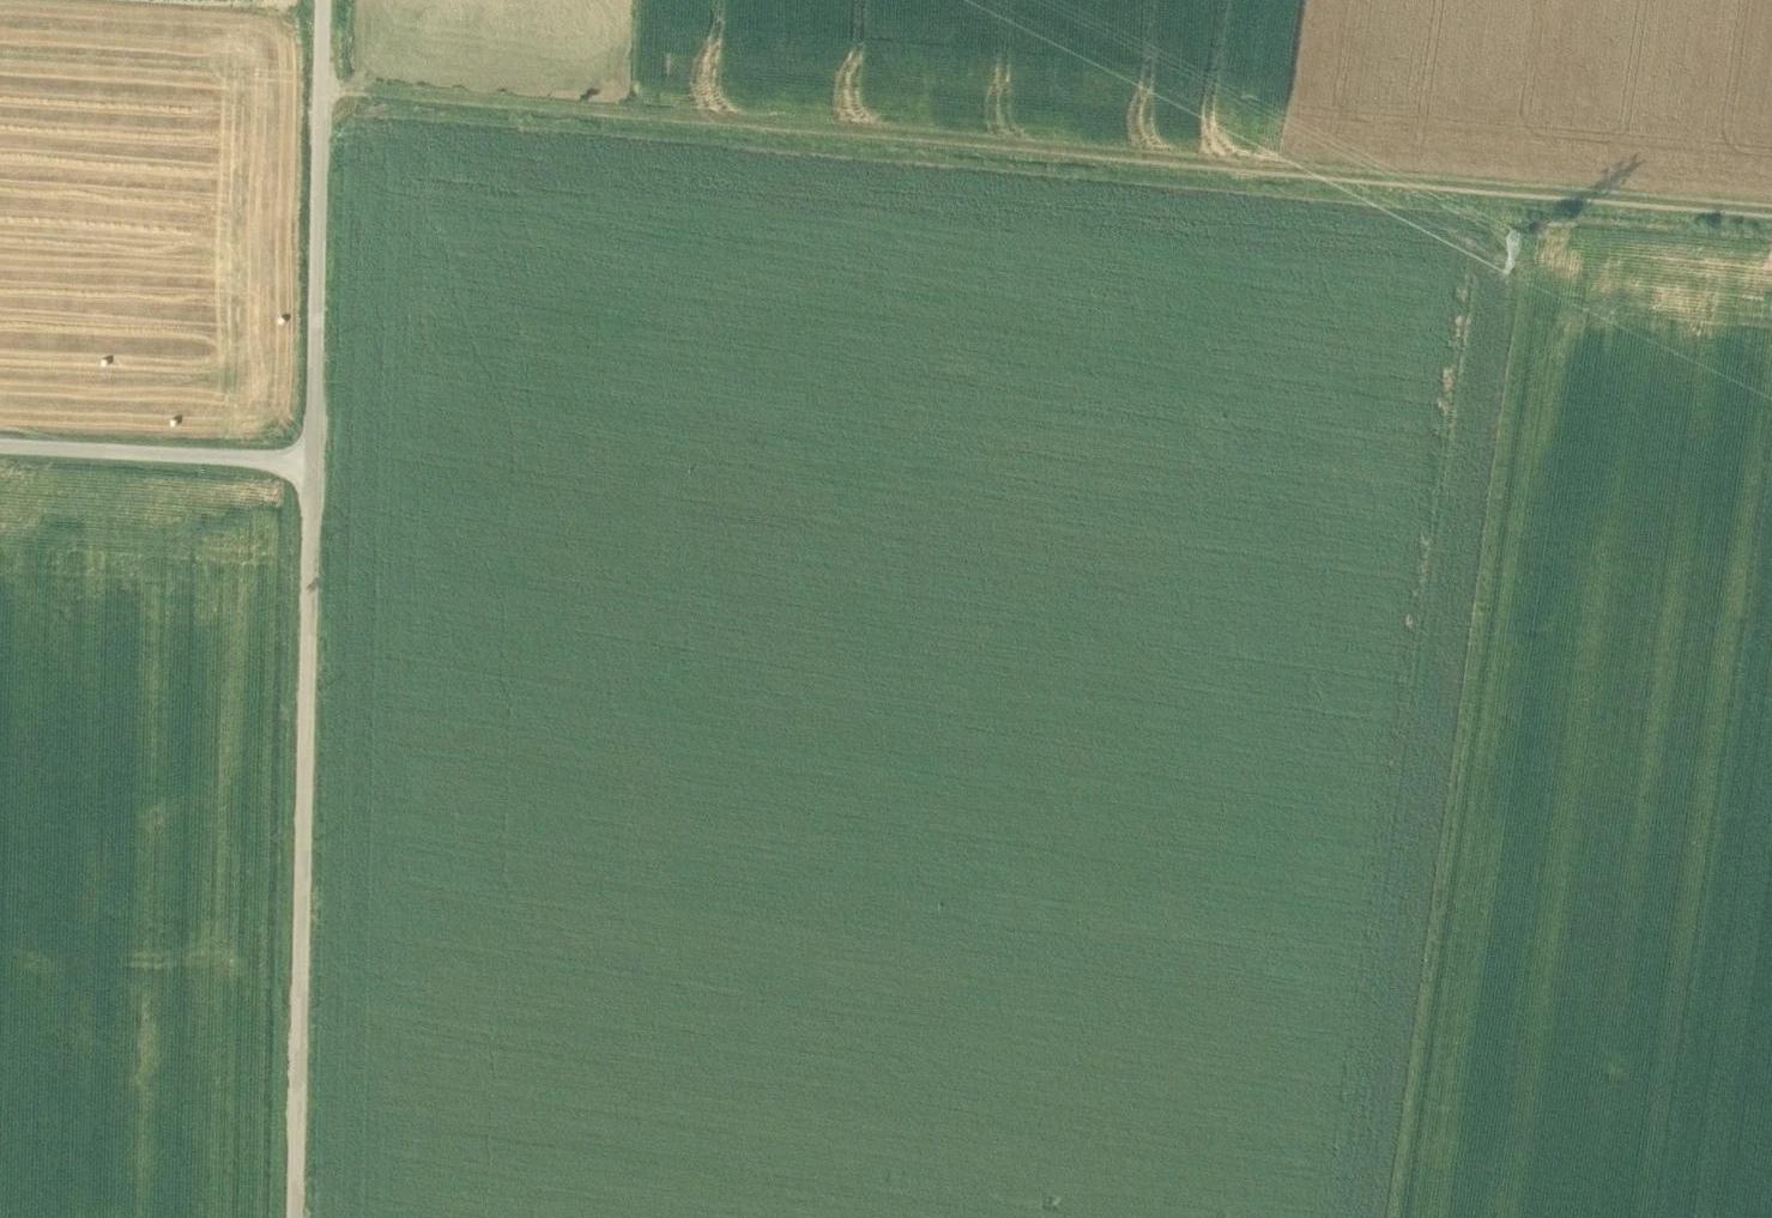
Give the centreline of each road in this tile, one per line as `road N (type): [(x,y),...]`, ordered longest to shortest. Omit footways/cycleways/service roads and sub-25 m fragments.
road 1 (track): [(327,80),(1771,215)]
road 2 (unclassified): [(297,1217),(308,458)]
road 3 (unclassified): [(308,458),(328,0)]
road 4 (unclassified): [(0,440),(308,458)]

